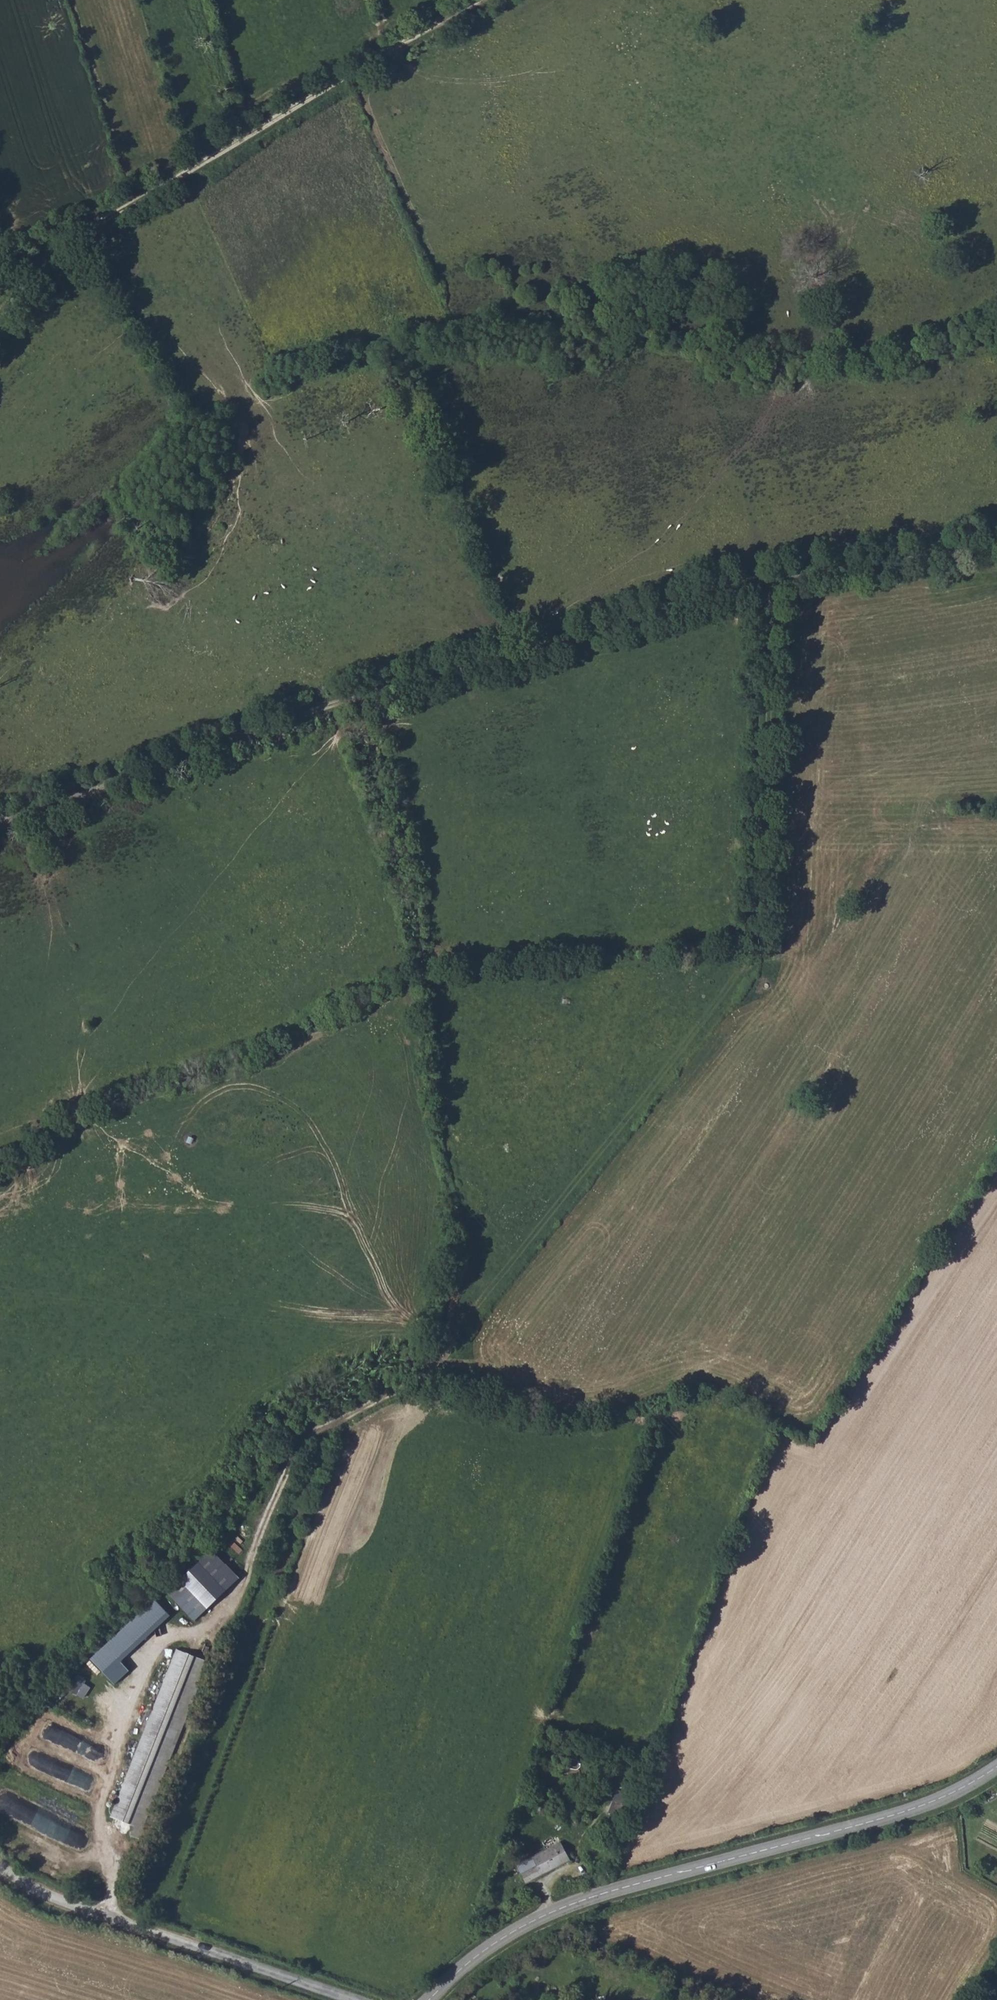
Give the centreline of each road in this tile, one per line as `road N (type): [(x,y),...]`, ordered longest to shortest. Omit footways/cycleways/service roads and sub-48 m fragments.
road 1 (track): [(996,544),(770,584),(617,621),(312,711),(0,825)]
road 2 (tertiary): [(428,1999),(498,1937),(558,1909),(896,1814),(996,1770)]
road 3 (track): [(483,0),(57,253),(0,315)]
road 4 (unclassified): [(0,1865),(57,1898),(356,1999)]
road 5 (track): [(752,951),(770,584)]

